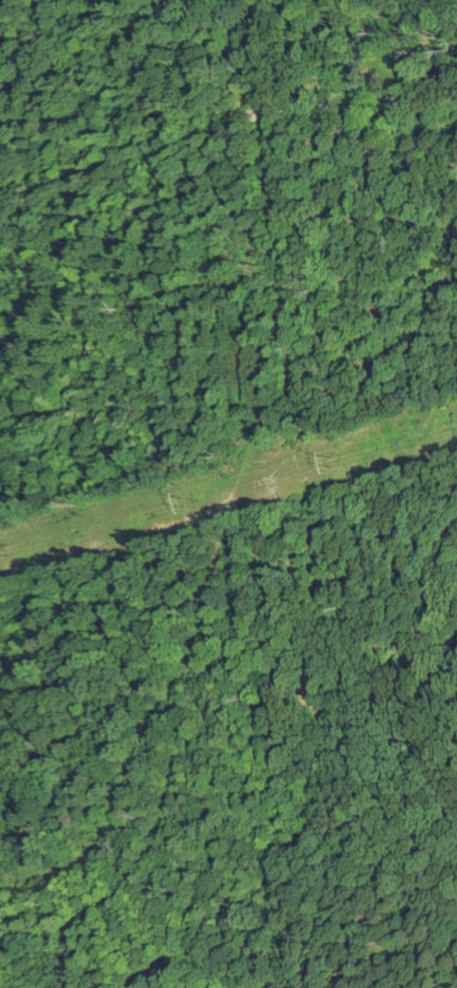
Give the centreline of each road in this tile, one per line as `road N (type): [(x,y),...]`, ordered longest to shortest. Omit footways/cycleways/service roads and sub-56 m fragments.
road 1 (track): [(0,884),(71,865),(104,836),(130,763),(207,623),(220,514),(246,430),(240,346),(257,237),(252,166),(193,53),(97,0)]

